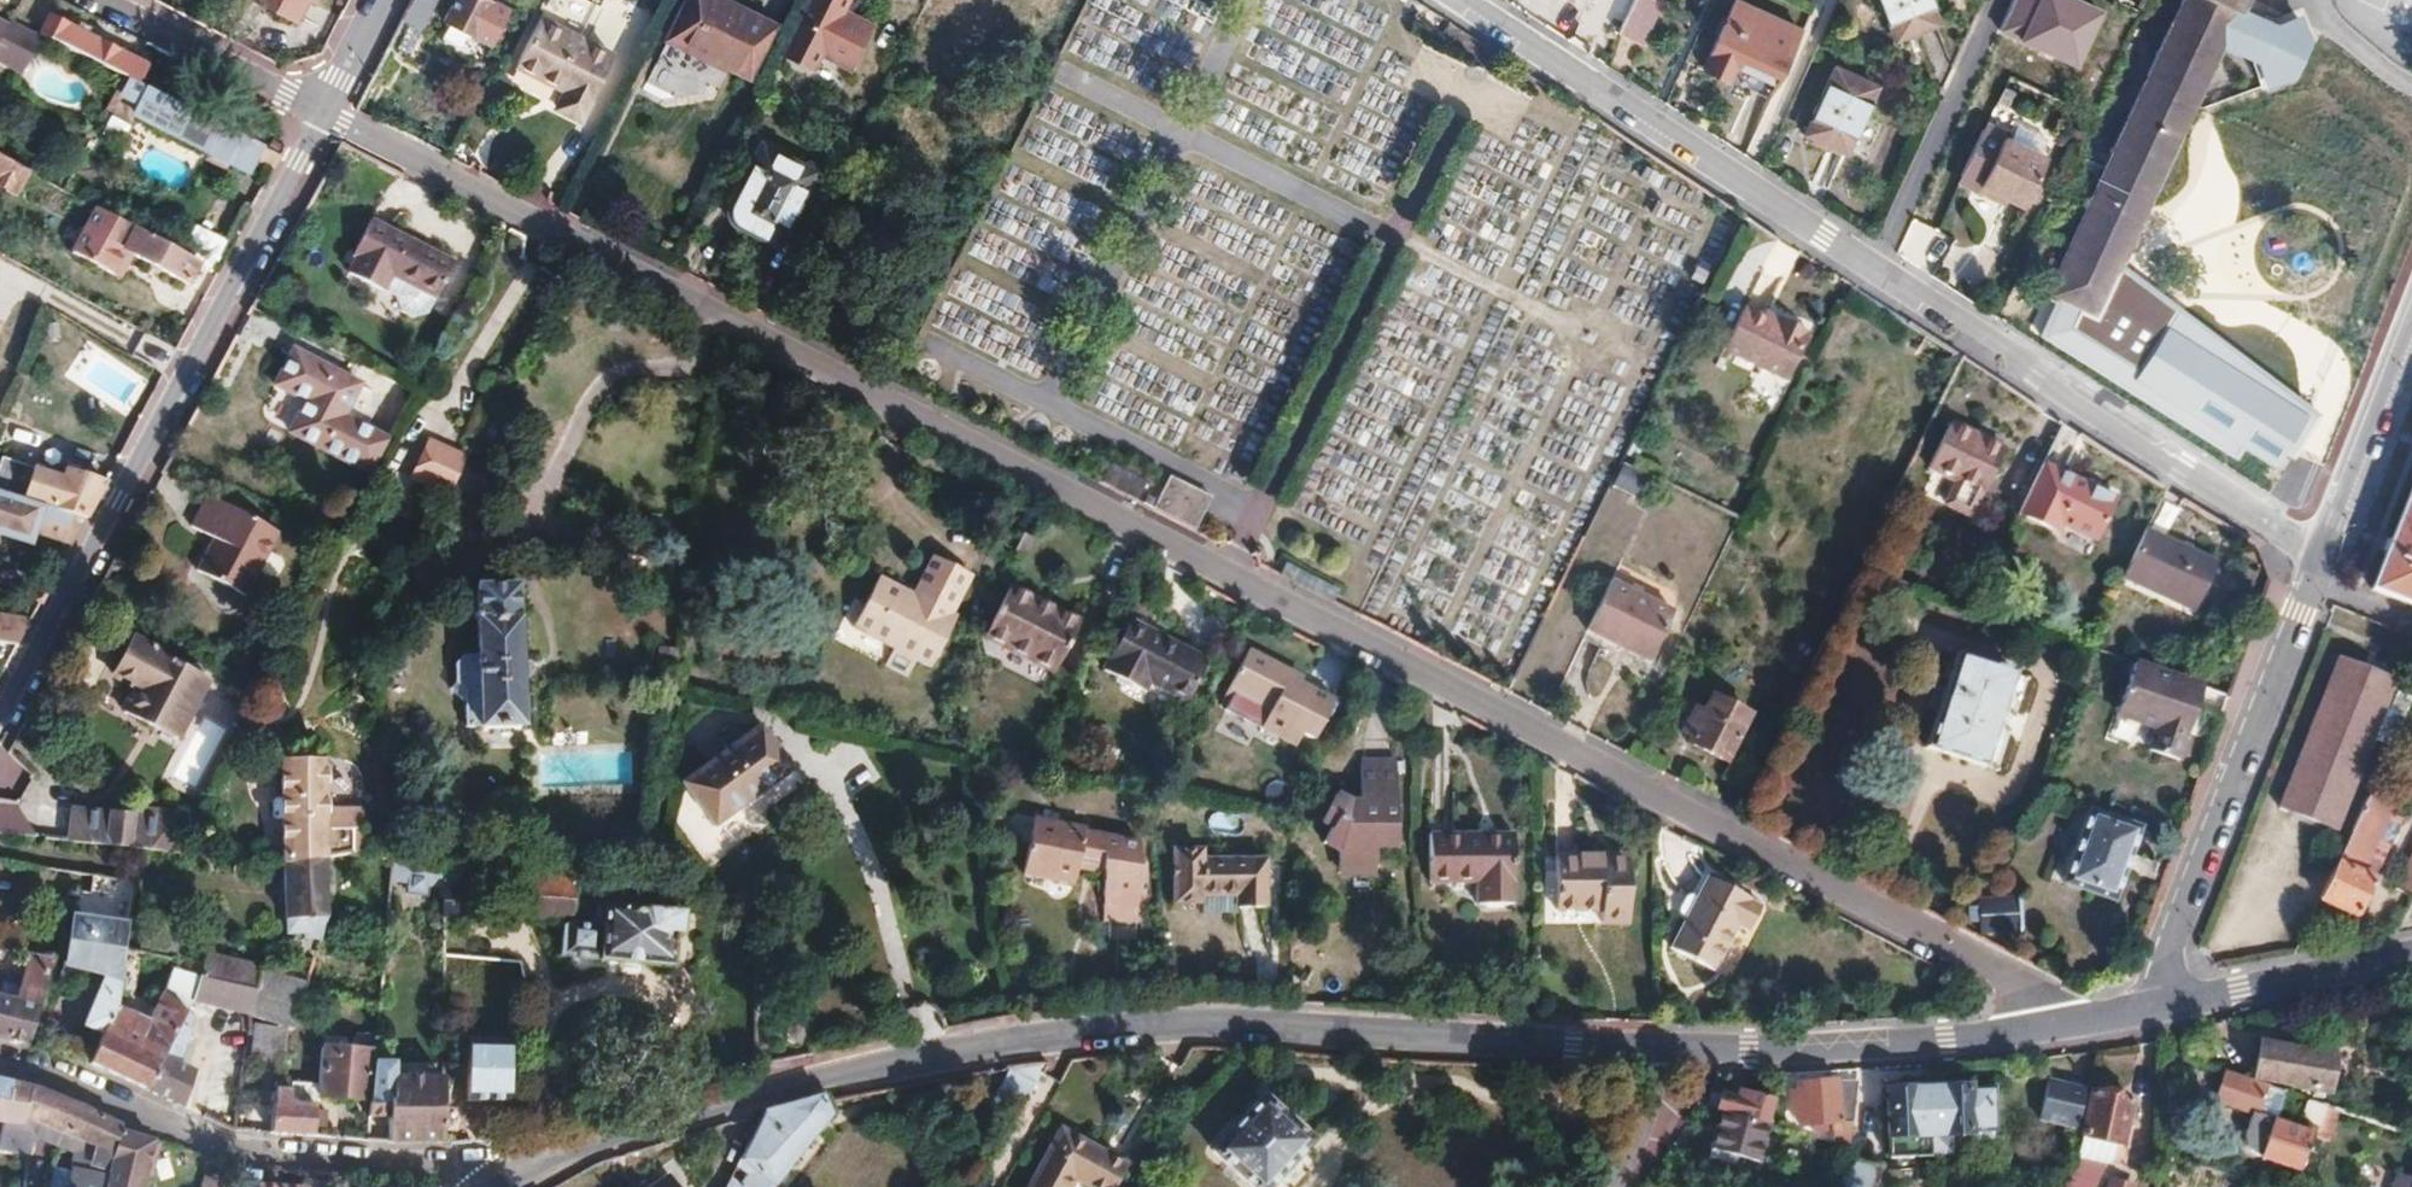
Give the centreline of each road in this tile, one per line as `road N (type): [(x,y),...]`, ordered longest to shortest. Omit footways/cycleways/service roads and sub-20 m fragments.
road 1 (residential): [(315,117),(729,318),(2002,975),(2053,1027)]
road 2 (residential): [(1648,1052),(1199,1024),(1010,1042),(828,1081),(505,1174)]
road 3 (residential): [(0,705),(186,371),(315,117)]
road 4 (residential): [(2320,553),(1869,266)]
road 5 (residential): [(0,1063),(179,1131),(297,1160),(505,1174)]
road 6 (residential): [(1869,266),(1444,0)]
road 7 (residential): [(2153,1007),(2320,553)]
road 8 (residential): [(2053,1027),(1943,1040),(1648,1052)]
road 9 (residential): [(1991,0),(1869,266)]
road 10 (residential): [(75,0),(315,117)]
road 11 (residential): [(2411,957),(2153,1007)]
road 12 (residential): [(2320,553),(2411,322)]
road 13 (residential): [(1648,1052),(1617,1160),(1600,1186)]
road 14 (residential): [(315,117),(376,0)]

